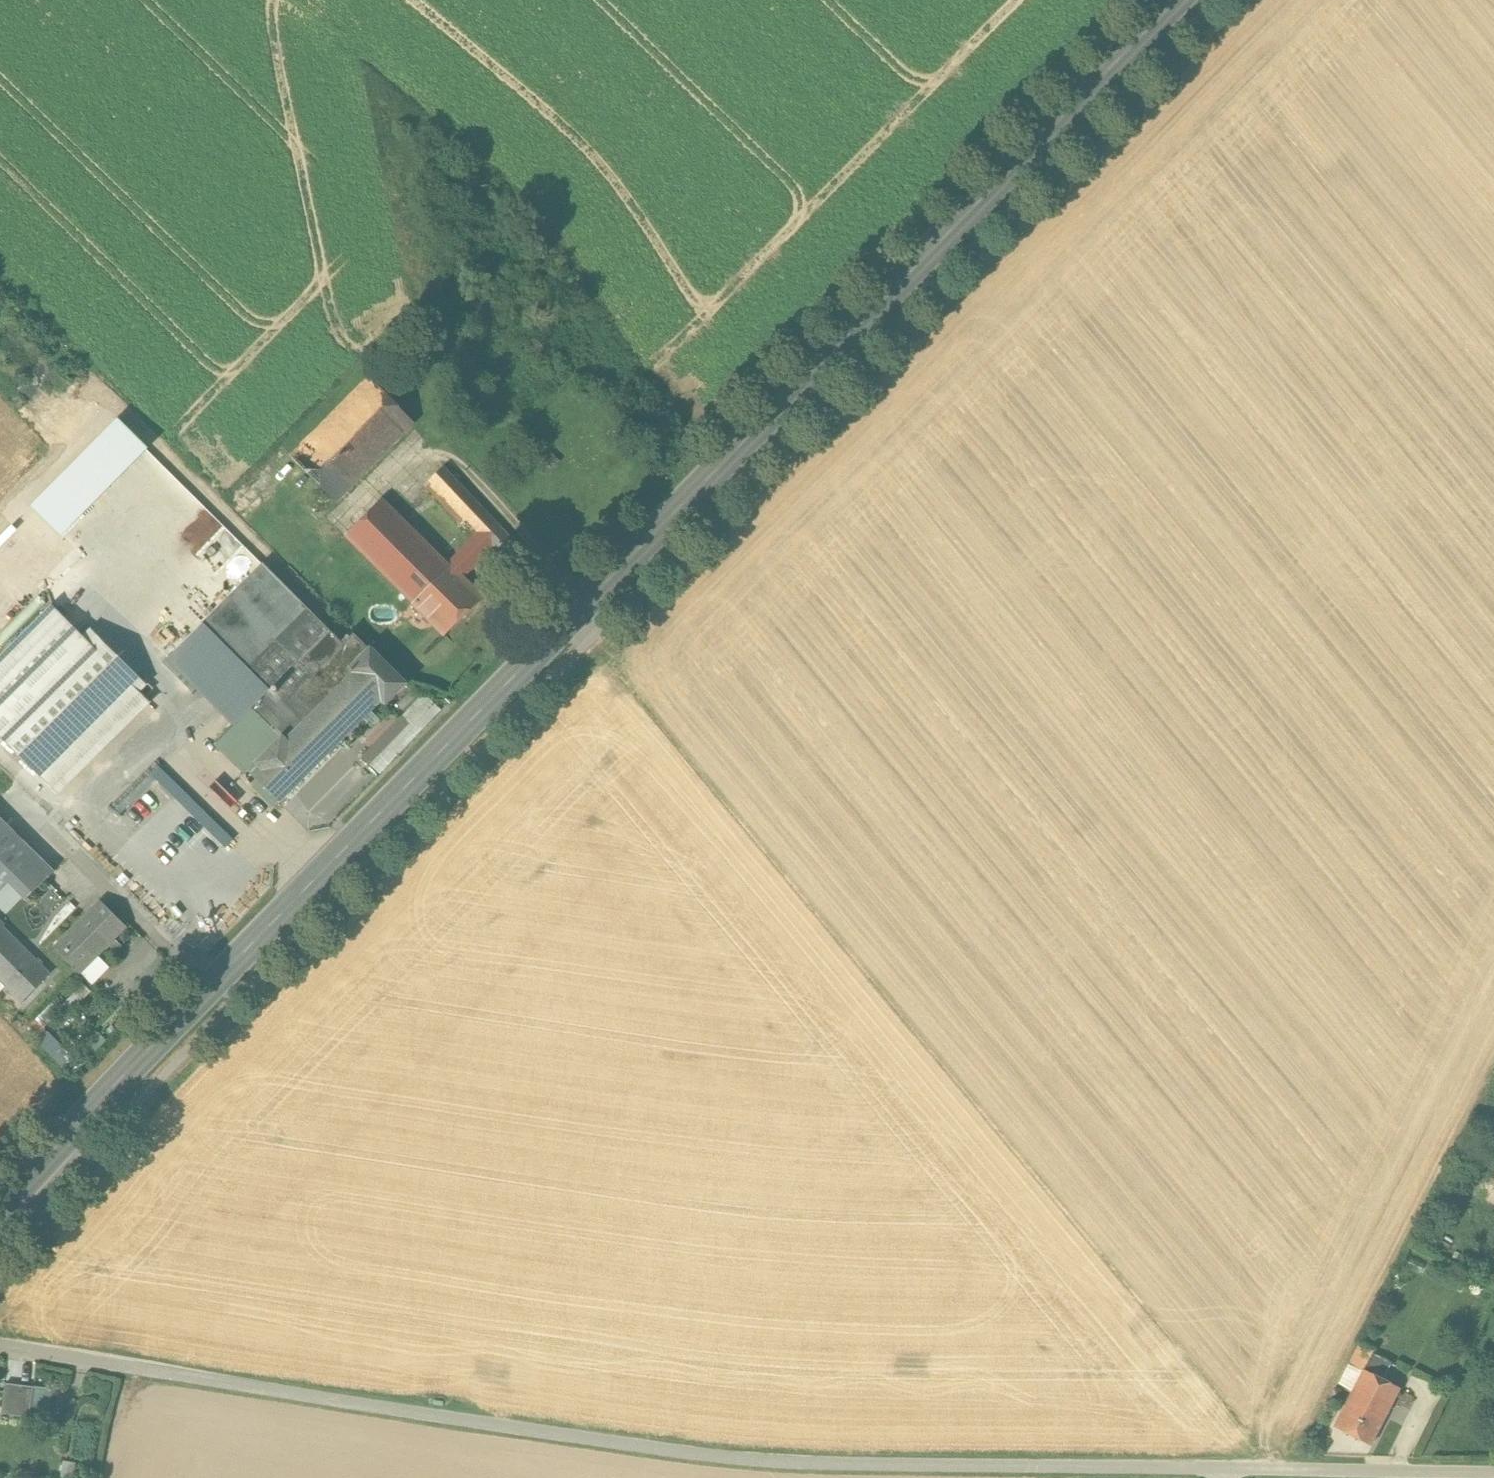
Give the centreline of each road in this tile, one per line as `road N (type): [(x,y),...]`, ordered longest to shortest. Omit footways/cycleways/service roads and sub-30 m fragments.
road 1 (primary): [(1183,0),(0,1220)]
road 2 (unclassified): [(1493,1468),(765,1457),(0,1344)]

